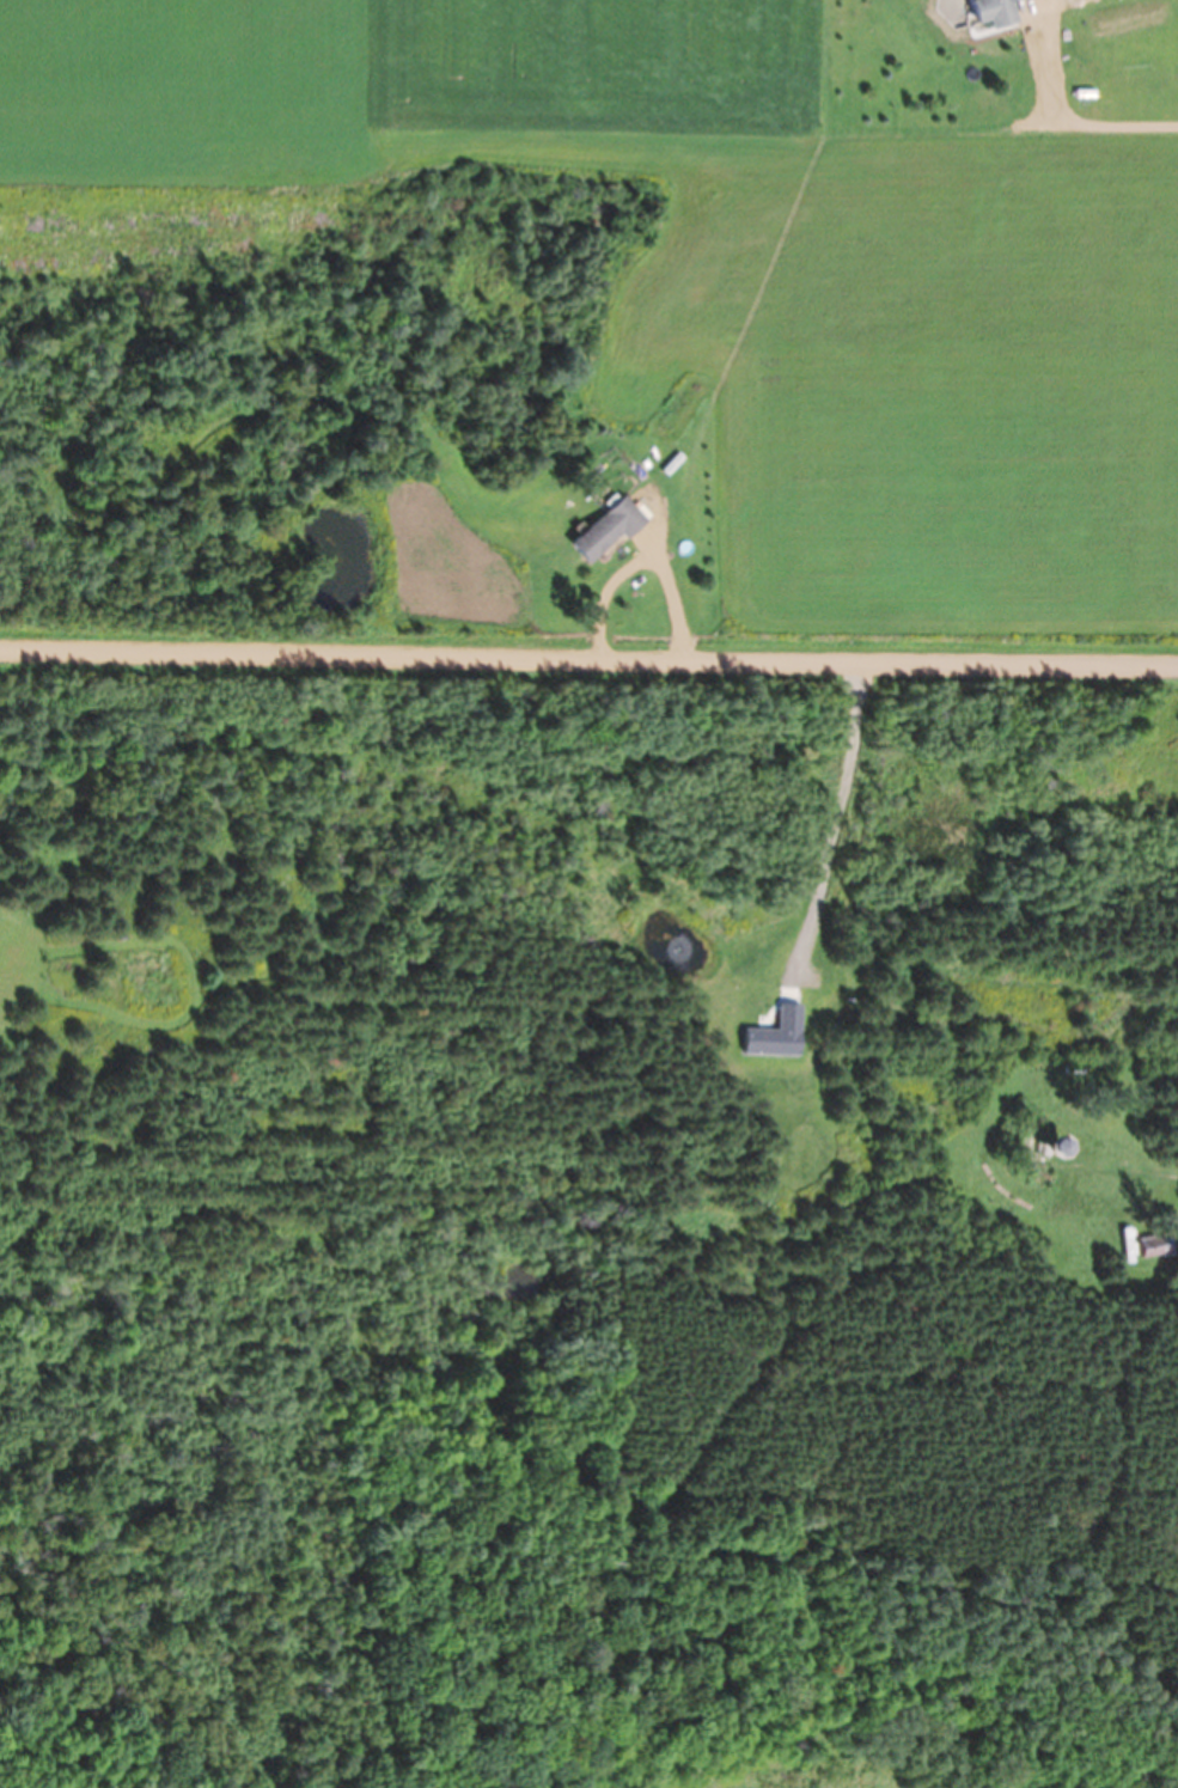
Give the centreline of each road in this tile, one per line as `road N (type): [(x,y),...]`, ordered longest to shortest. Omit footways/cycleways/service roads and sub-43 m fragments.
road 1 (residential): [(1177,663),(0,649)]

